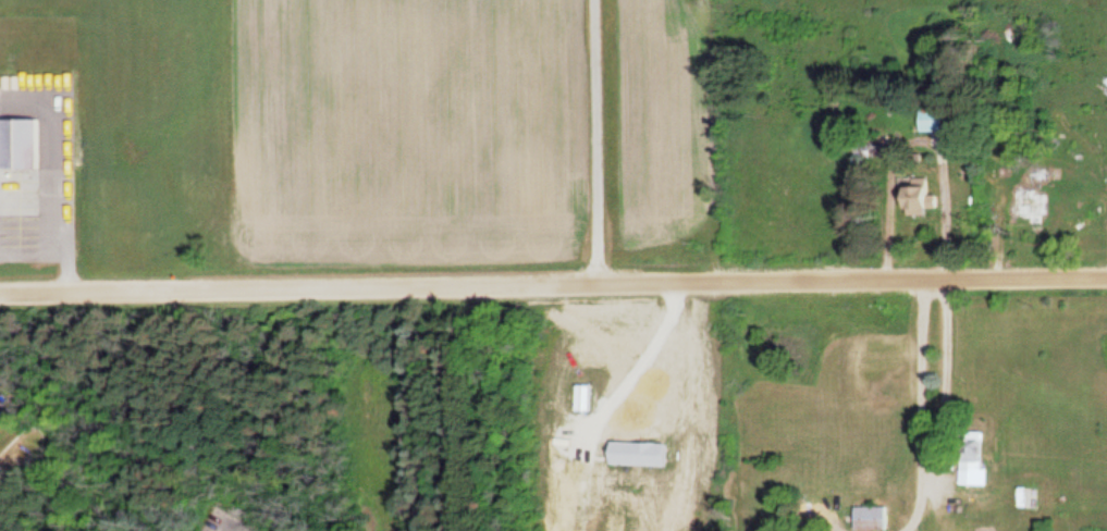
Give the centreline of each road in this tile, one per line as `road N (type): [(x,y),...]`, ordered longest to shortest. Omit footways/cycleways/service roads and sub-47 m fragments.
road 1 (residential): [(1106,276),(0,288)]

